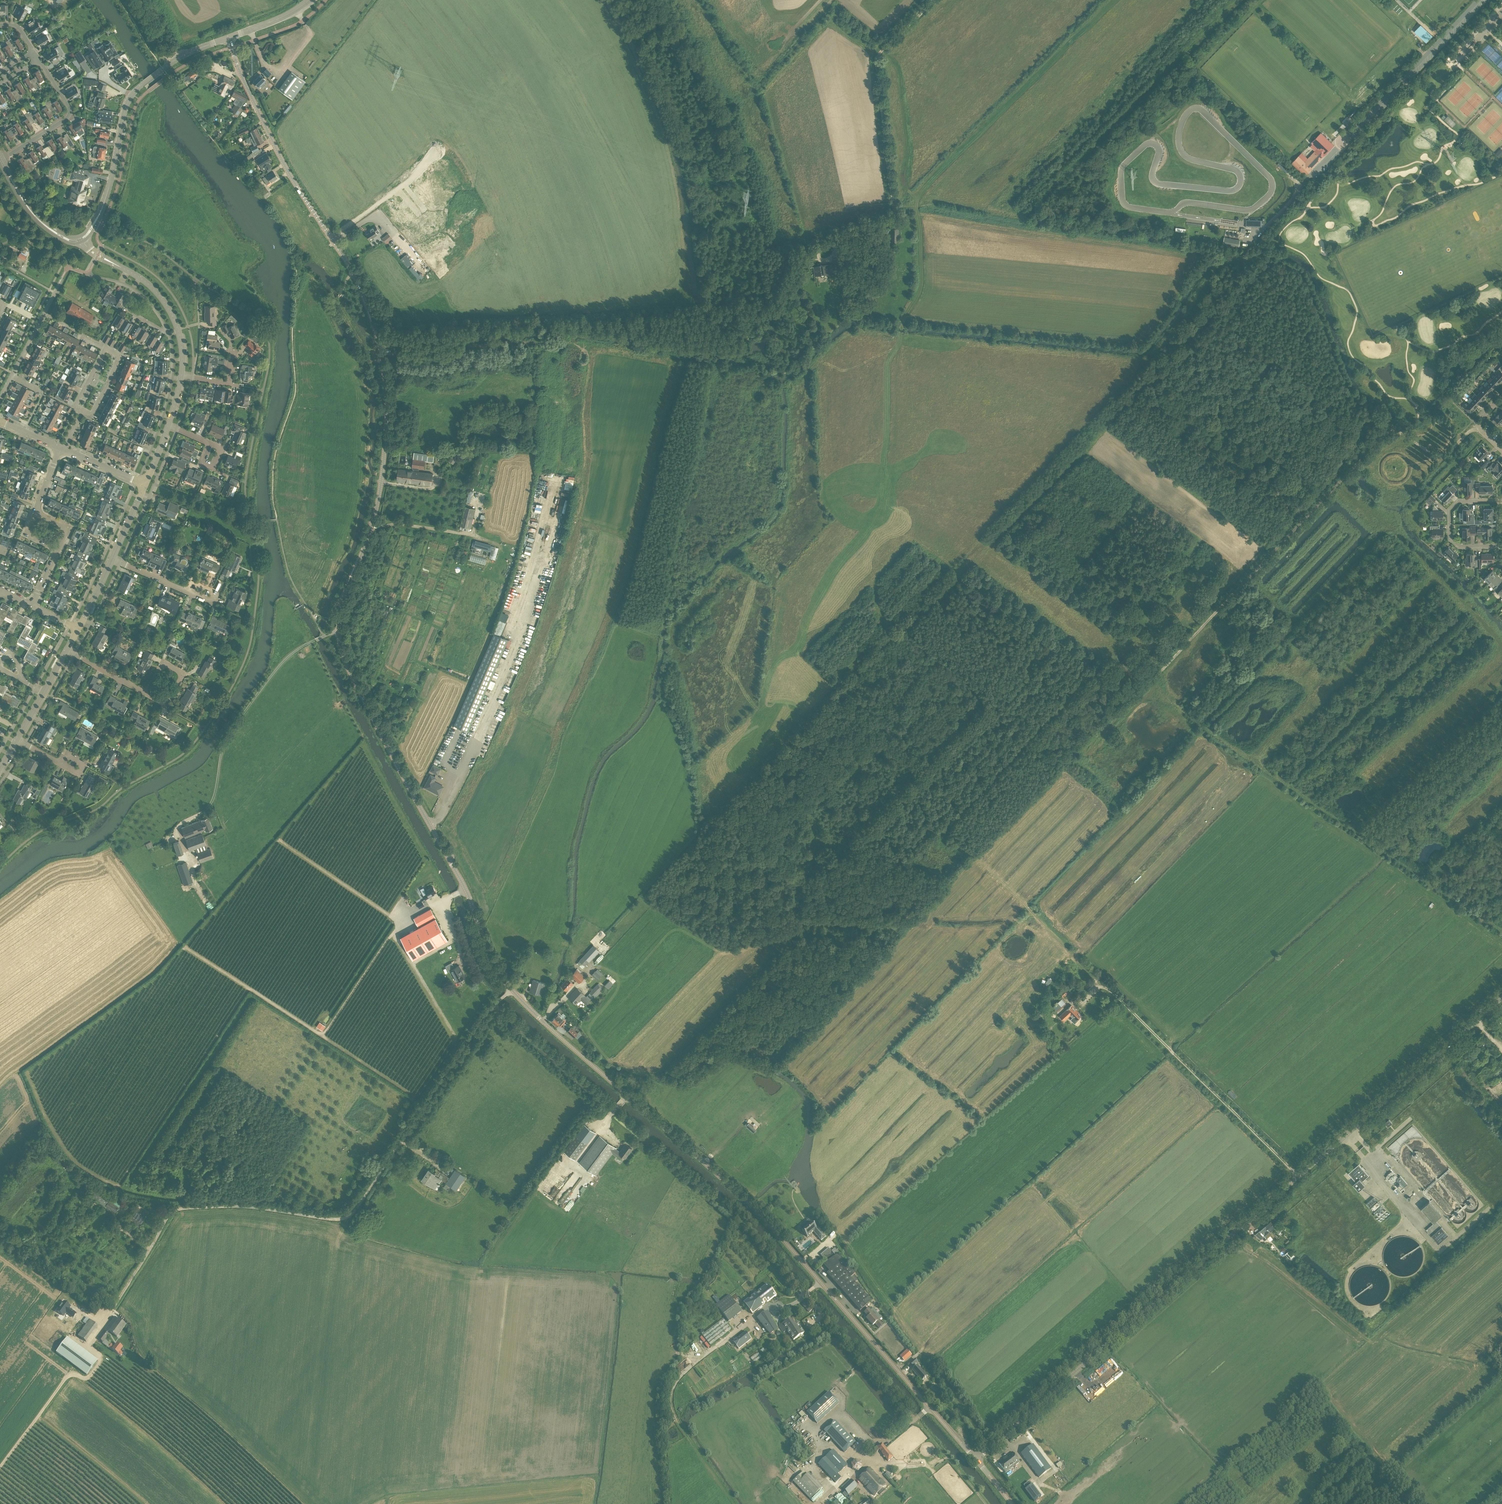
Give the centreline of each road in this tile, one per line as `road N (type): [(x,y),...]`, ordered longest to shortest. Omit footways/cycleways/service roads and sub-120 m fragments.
road 1 (tertiary): [(512,989),(342,651),(343,598),(381,481),(381,357),(352,271),(285,165),(229,38)]
road 2 (track): [(908,923),(787,926),(782,912),(1046,643),(1089,672),(1100,660),(1129,683),(1333,477),(1356,431),(1382,419),(1395,431)]
road 3 (track): [(993,701),(905,628),(1208,310),(1223,310),(1266,261),(1302,276),(1344,380),(1387,421)]
road 4 (tertiary): [(976,1460),(1501,998)]
road 5 (tertiary): [(976,1460),(751,1205),(512,989)]
road 6 (track): [(496,1005),(751,1233),(913,1422)]
road 7 (unclassified): [(115,1306),(177,1209),(237,1206),(330,1219),(353,1212),(485,1015),(512,989)]
road 8 (track): [(1298,1176),(945,826)]
road 9 (track): [(1501,930),(1197,723),(1157,676)]
road 10 (track): [(1089,672),(910,863),(855,841)]
road 11 (tertiary): [(81,239),(103,206),(133,94),(181,57),(229,38)]
road 12 (unclassified): [(1305,180),(1479,0)]
road 13 (track): [(381,357),(579,344)]
road 14 (track): [(120,1269),(95,1252),(48,1245),(13,1220),(33,1193),(52,1205)]
road 15 (track): [(757,843),(874,720)]
road 16 (track): [(21,1225),(60,1172),(81,1180),(41,1237)]
road 17 (track): [(807,885),(720,811),(743,783)]
road 18 (residential): [(2,160),(69,117),(71,108),(40,60)]
road 19 (track): [(734,1503),(676,1418),(680,1377)]
road 20 (residential): [(1501,545),(1460,546),(1451,537),(1450,511),(1460,501),(1501,500)]

